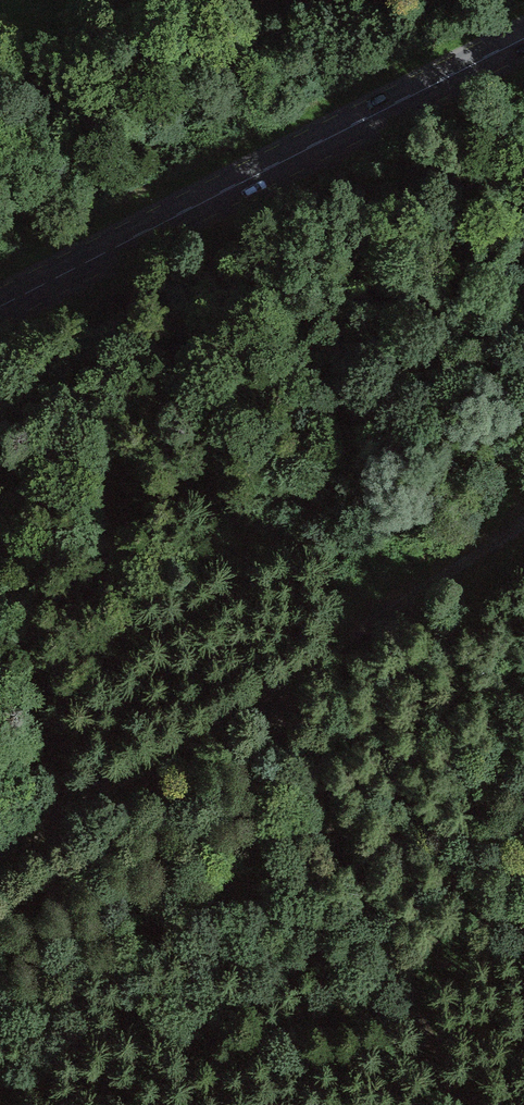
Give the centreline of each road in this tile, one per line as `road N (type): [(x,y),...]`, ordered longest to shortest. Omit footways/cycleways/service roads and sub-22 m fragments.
road 1 (track): [(523,523),(0,853)]
road 2 (secondary): [(0,306),(523,37)]
road 3 (track): [(284,678),(391,957),(468,1104)]
road 4 (track): [(0,54),(299,0)]

